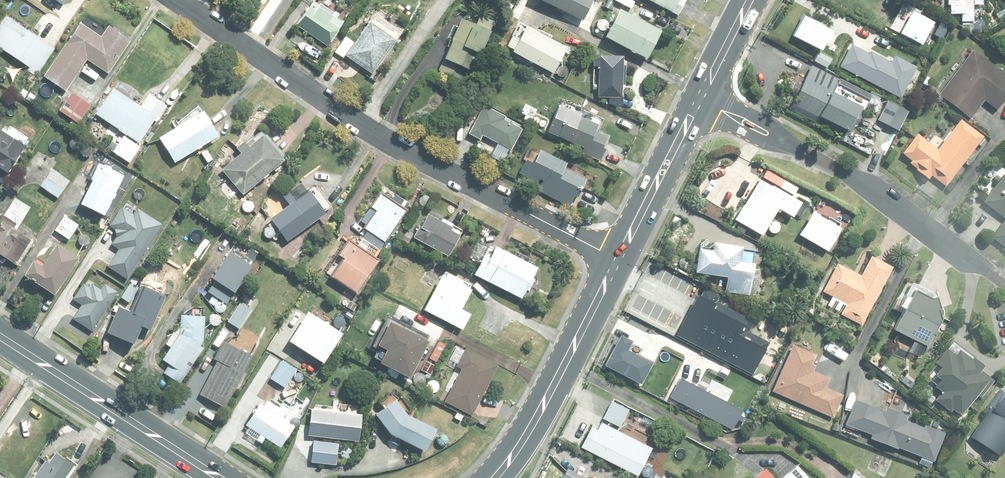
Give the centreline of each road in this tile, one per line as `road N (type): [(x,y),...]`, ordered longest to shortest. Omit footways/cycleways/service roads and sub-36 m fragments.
road 1 (residential): [(177,0),(378,135),(617,259)]
road 2 (primary): [(0,336),(221,477)]
road 3 (primary): [(495,477),(526,435),(617,259)]
road 4 (residential): [(1004,282),(811,156)]
road 5 (primary): [(617,259),(695,113)]
road 6 (residential): [(811,156),(695,113)]
road 7 (residential): [(708,90),(811,156)]

